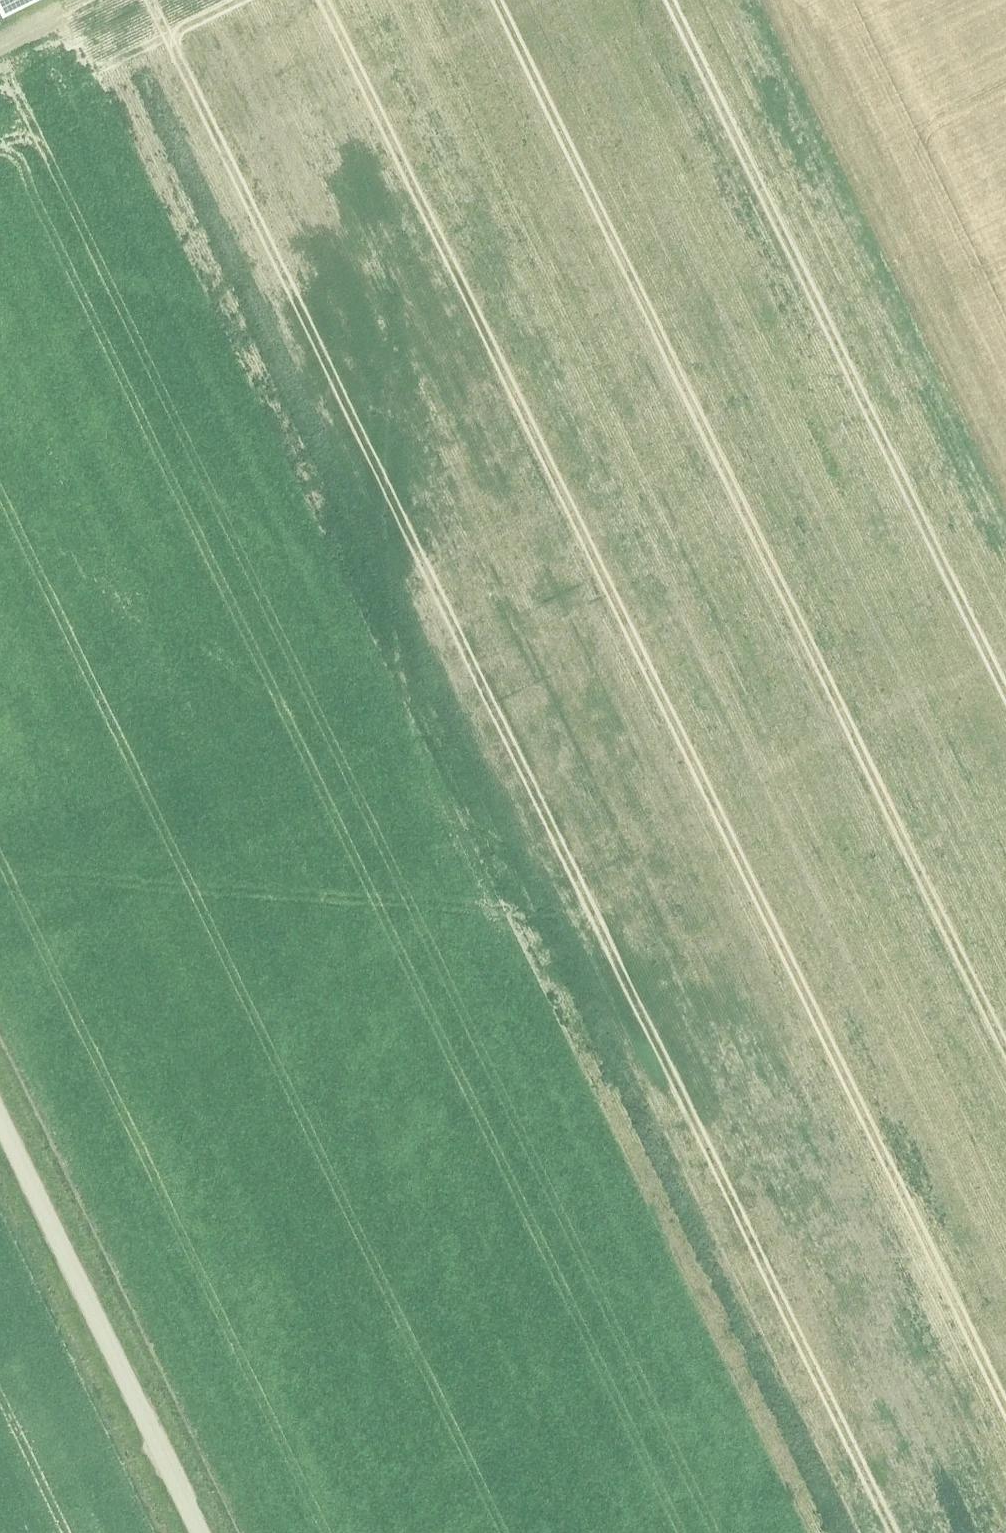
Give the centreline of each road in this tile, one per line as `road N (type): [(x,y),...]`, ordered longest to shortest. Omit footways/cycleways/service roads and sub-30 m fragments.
road 1 (tertiary): [(196,1532),(0,1124)]

